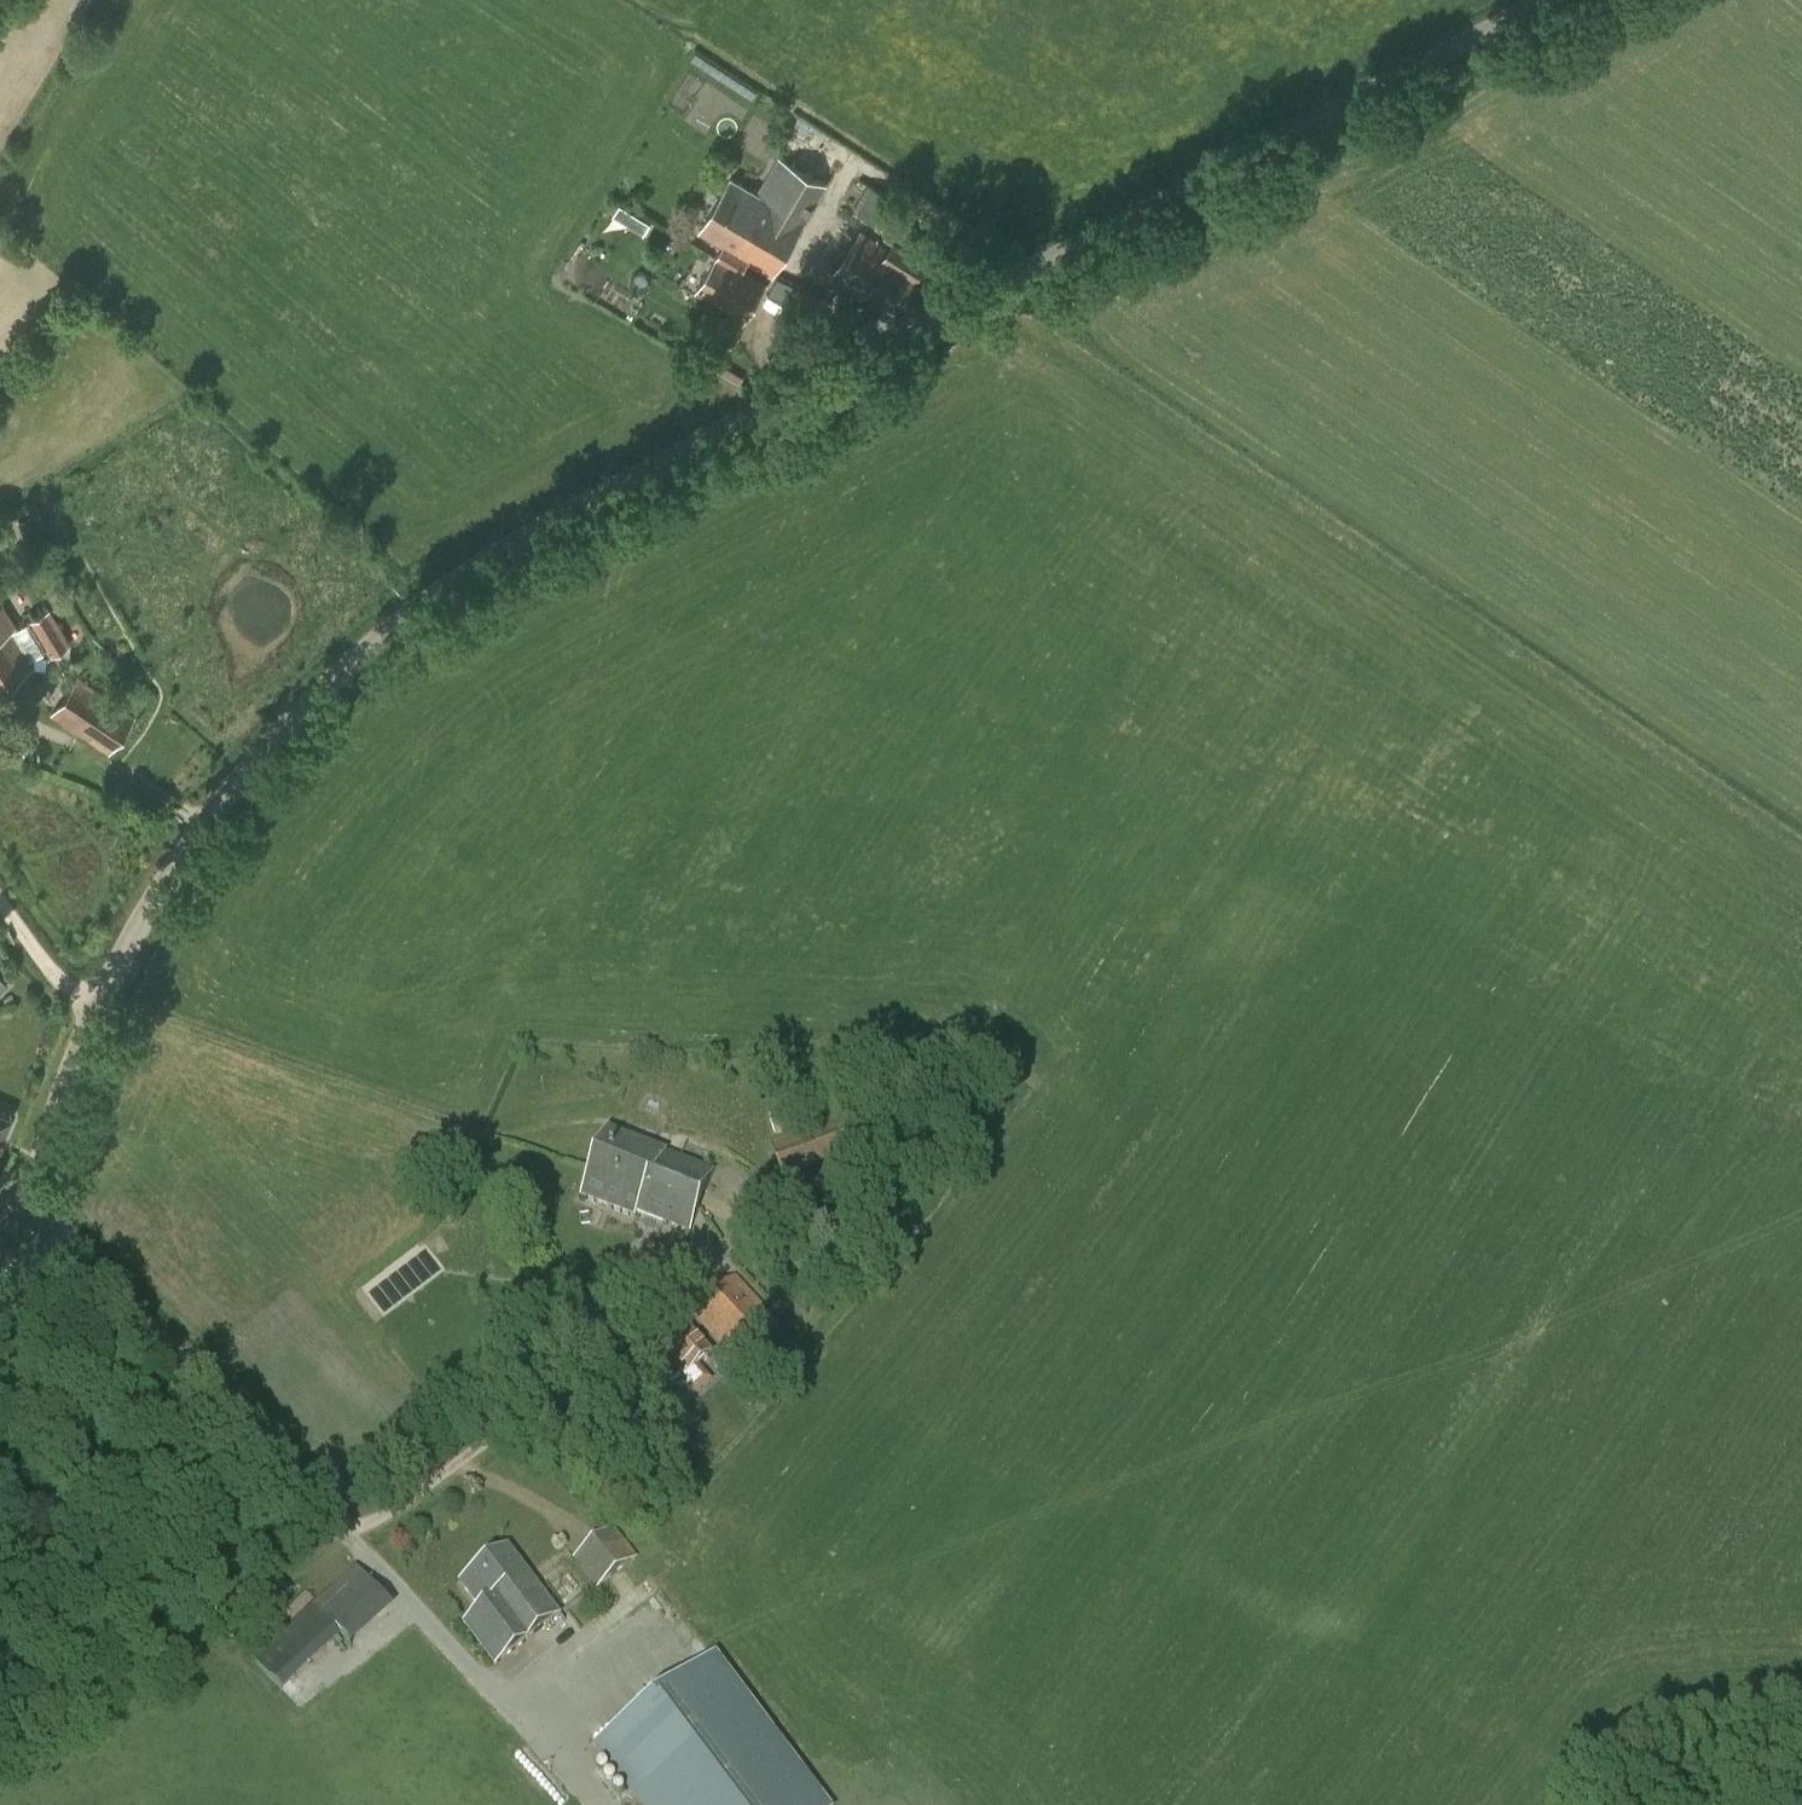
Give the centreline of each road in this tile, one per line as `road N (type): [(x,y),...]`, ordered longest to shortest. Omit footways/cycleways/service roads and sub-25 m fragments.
road 1 (unclassified): [(0,1229),(8,1233),(90,1012),(160,884),(298,714),(375,638),(523,532),(641,465),(756,414),(1549,0)]
road 2 (track): [(90,1012),(0,898)]

